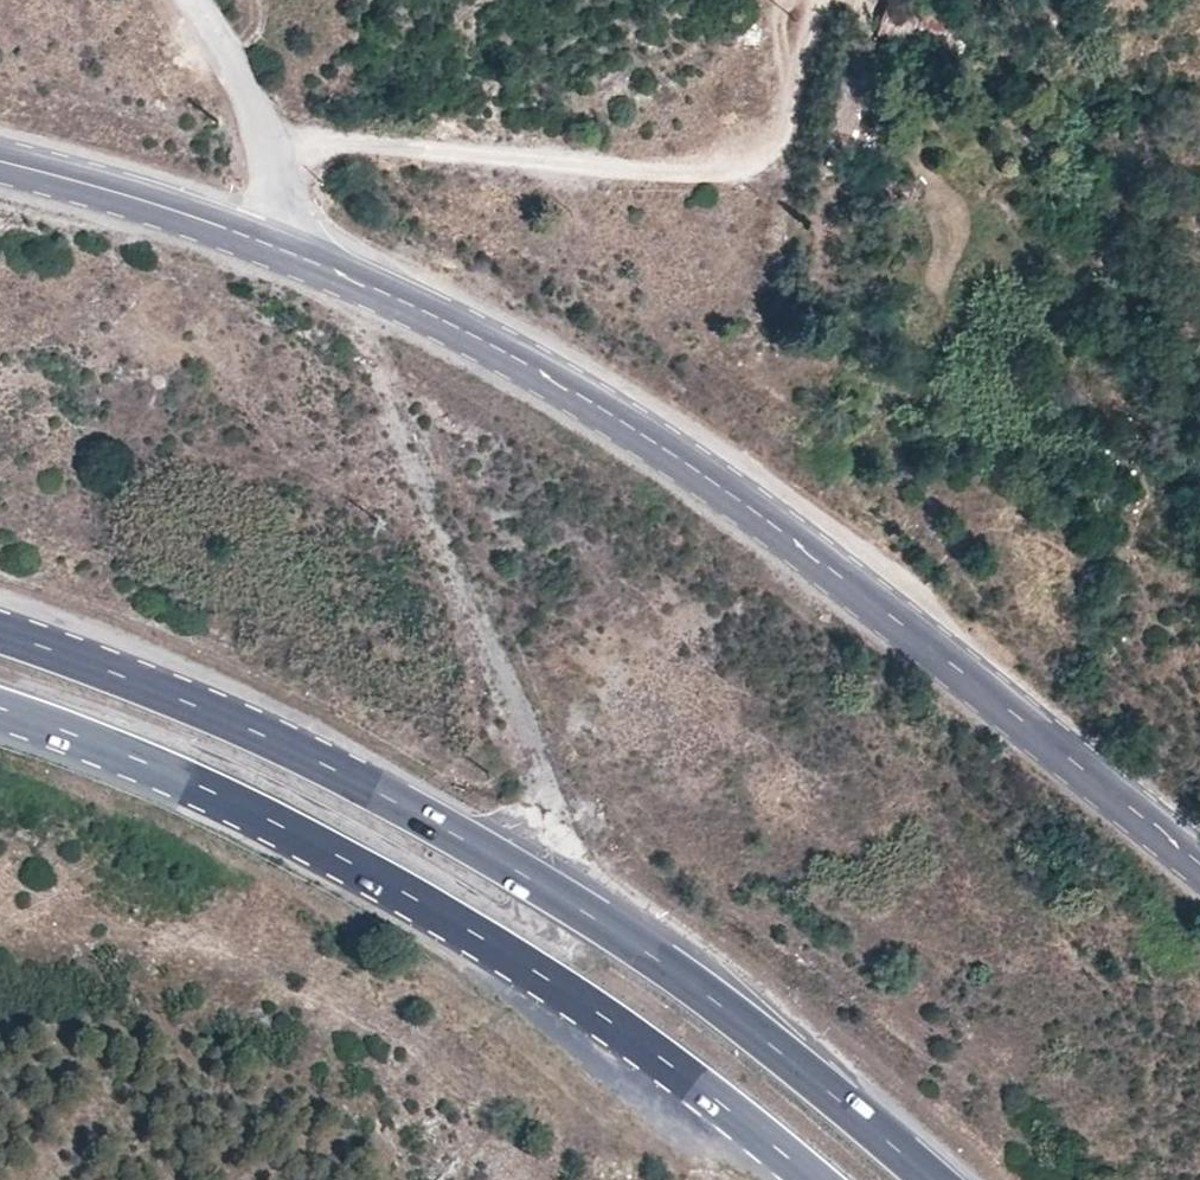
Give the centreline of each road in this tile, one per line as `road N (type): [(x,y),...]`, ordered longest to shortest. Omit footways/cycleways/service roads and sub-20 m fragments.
road 1 (tertiary): [(297,258),(440,318),(695,468),(1199,864)]
road 2 (trunk): [(929,1179),(712,995),(585,906),(242,728),(0,633)]
road 3 (trunk): [(0,710),(231,805),(431,909),(568,991),(812,1179)]
road 4 (unclassified): [(262,156),(327,146),(739,175),(767,165),(786,136),(822,0)]
road 5 (tertiary): [(0,161),(139,198),(297,258)]
road 6 (unclassified): [(262,156),(224,47),(193,0)]

